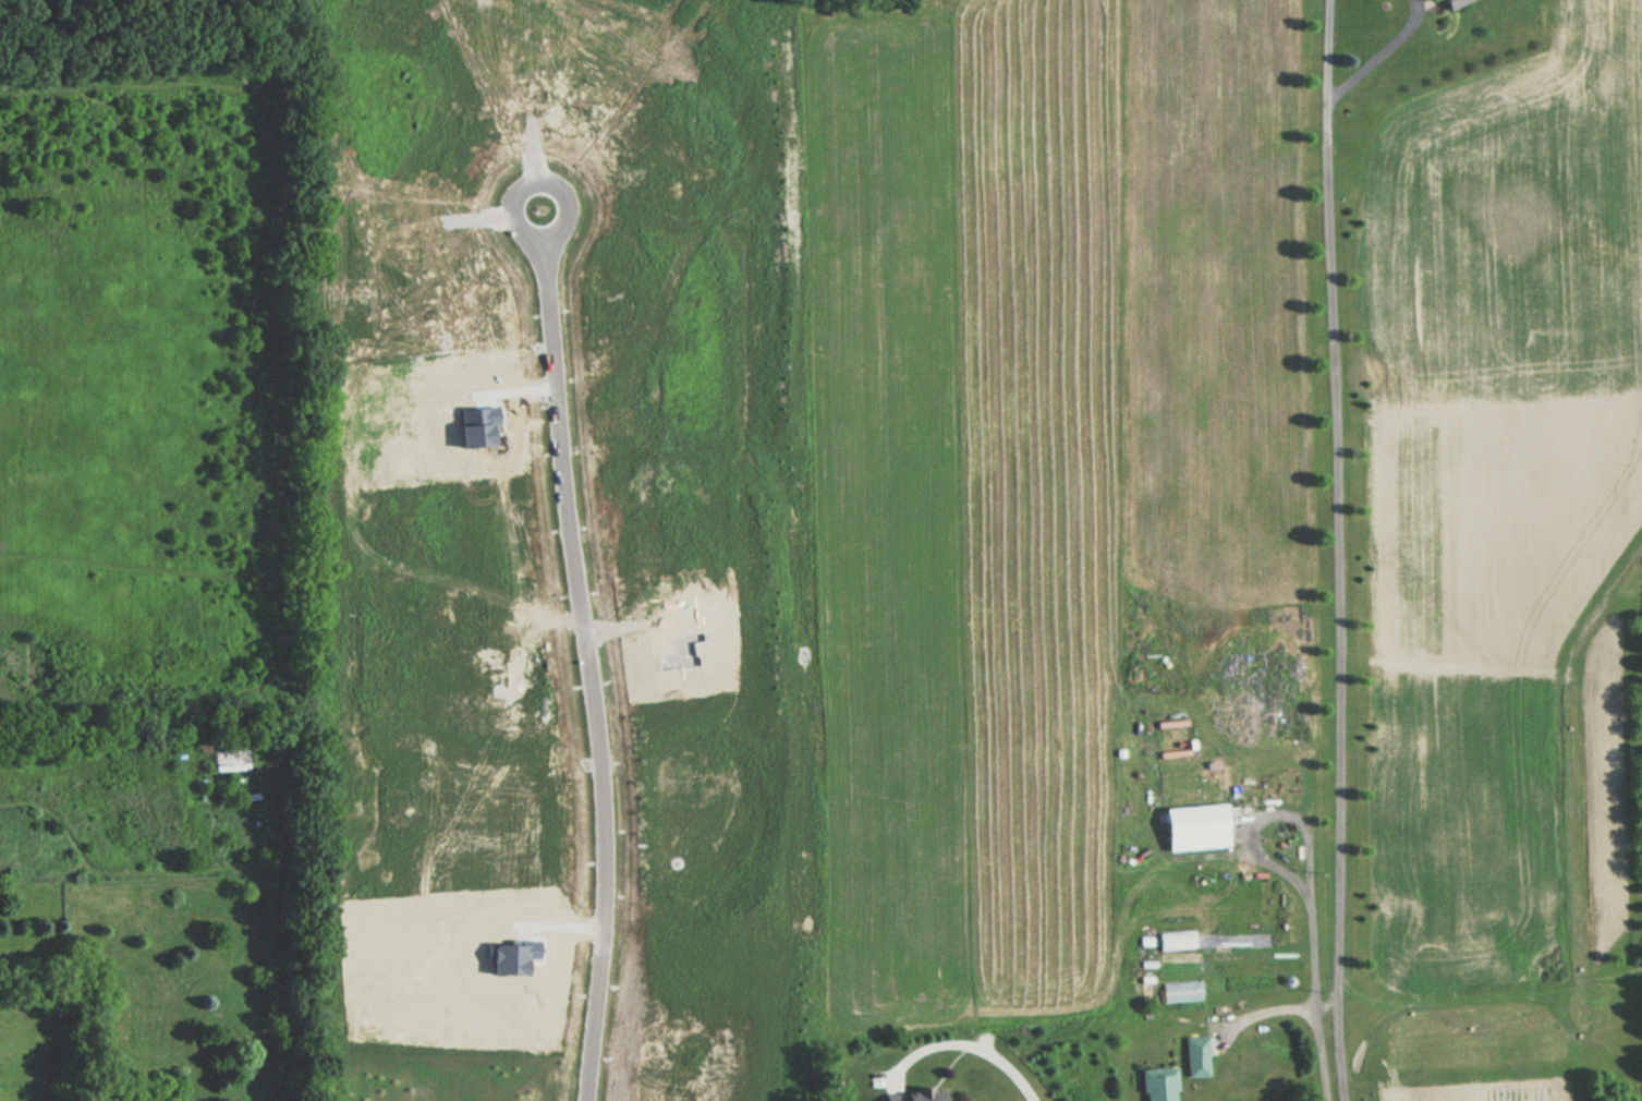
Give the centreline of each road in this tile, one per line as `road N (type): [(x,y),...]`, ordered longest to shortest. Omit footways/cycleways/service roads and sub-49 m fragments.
road 1 (residential): [(589,1100),(606,945),(601,747),(561,439),(547,238)]
road 2 (residential): [(547,238),(519,210),(514,195),(522,182),(554,178),(562,186),(567,210),(547,238)]

